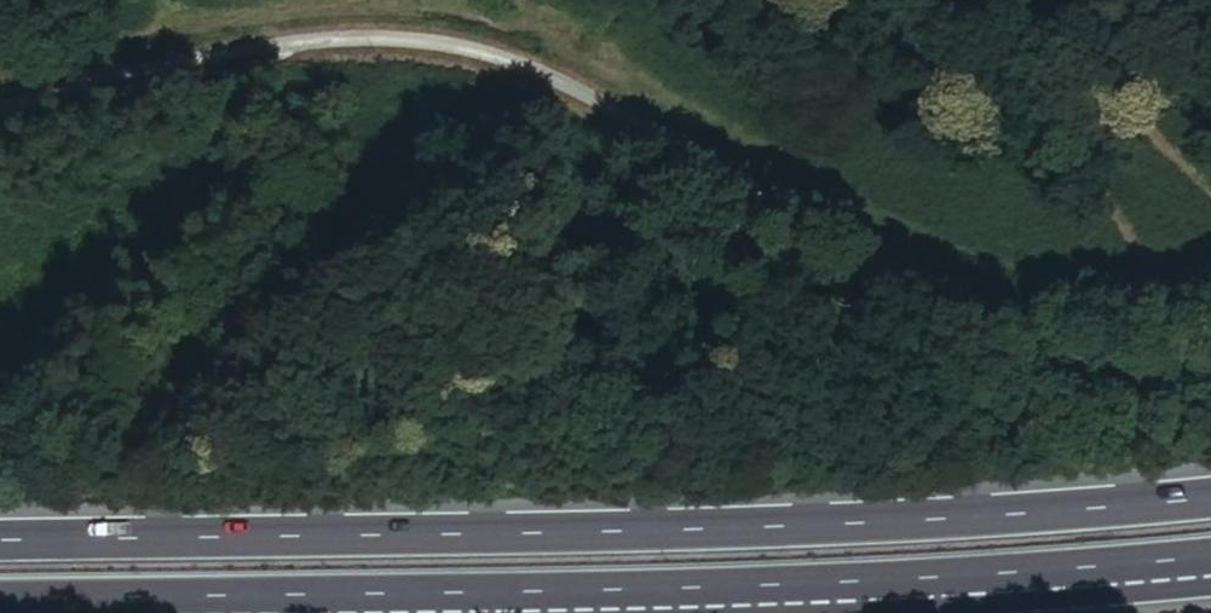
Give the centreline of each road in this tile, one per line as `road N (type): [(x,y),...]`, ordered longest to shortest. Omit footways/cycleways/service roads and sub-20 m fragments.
road 1 (unclassified): [(0,118),(173,69),(369,37),(475,50),(586,93),(1003,348),(1069,379),(1138,395),(1210,396)]
road 2 (trunk): [(1210,497),(915,517),(0,537)]
road 3 (trunk): [(259,612),(1210,576)]

